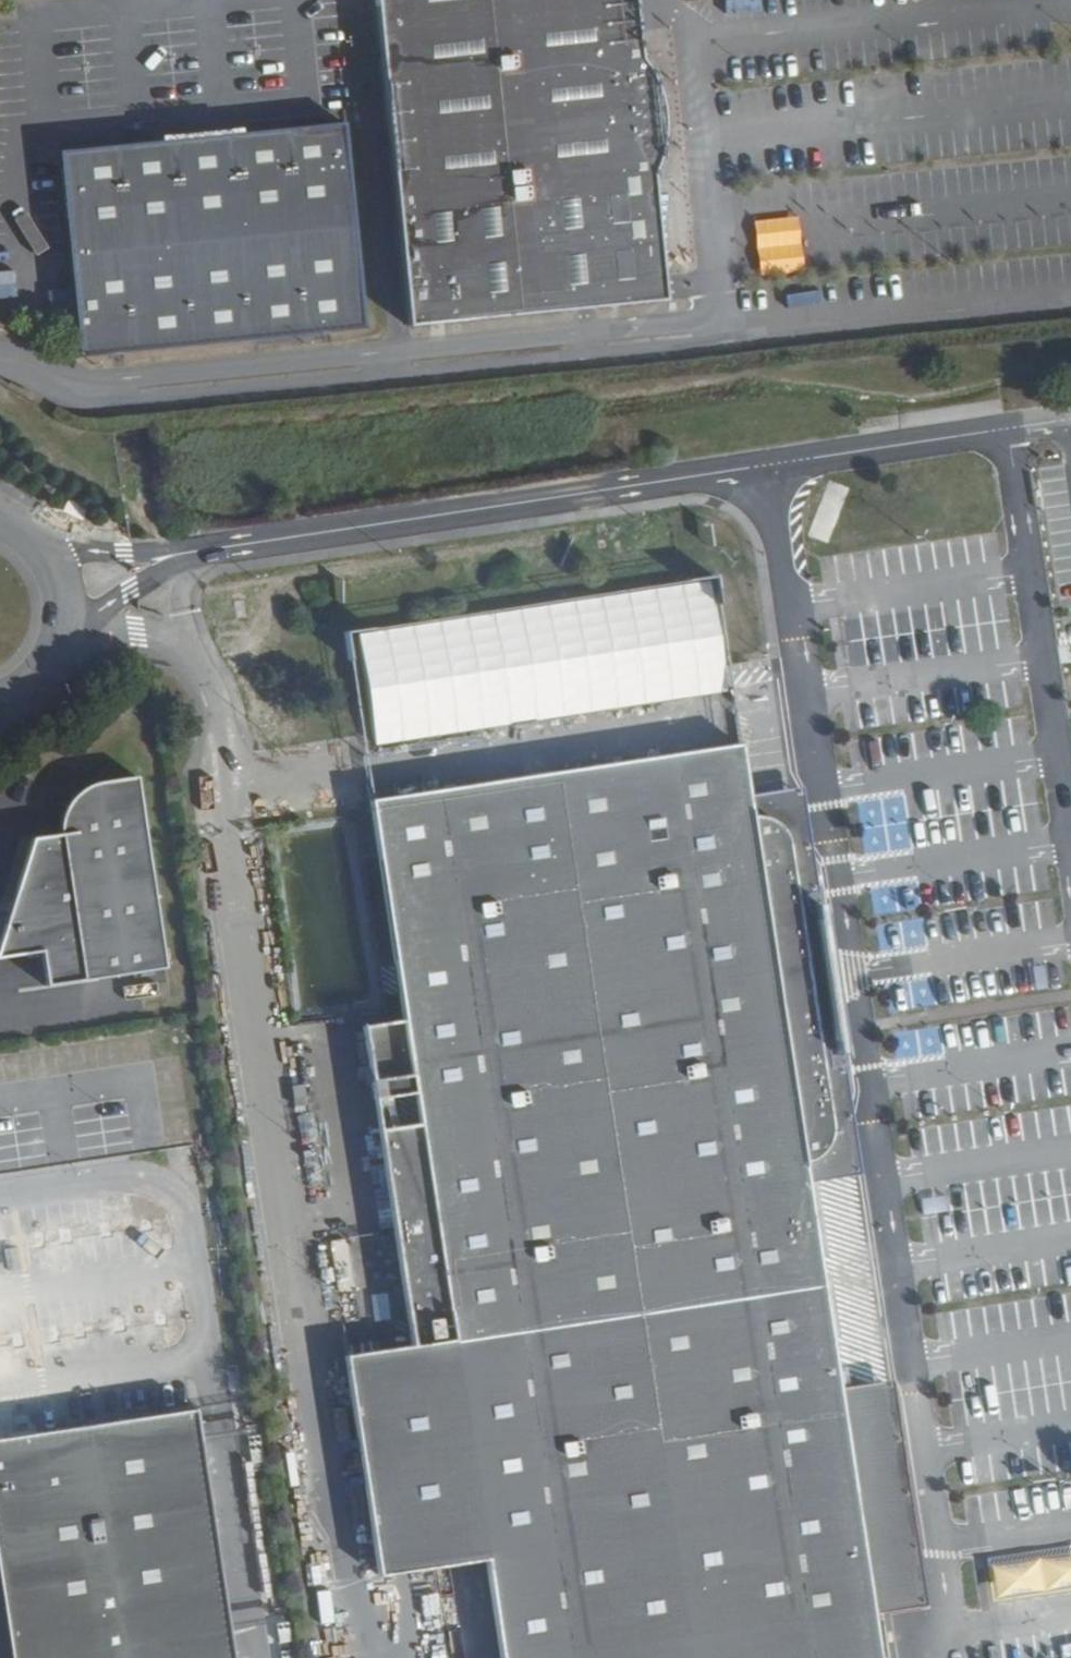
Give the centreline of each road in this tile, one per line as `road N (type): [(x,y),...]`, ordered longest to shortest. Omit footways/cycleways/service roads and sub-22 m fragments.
road 1 (residential): [(0,705),(49,669),(66,618),(46,553),(0,521)]

